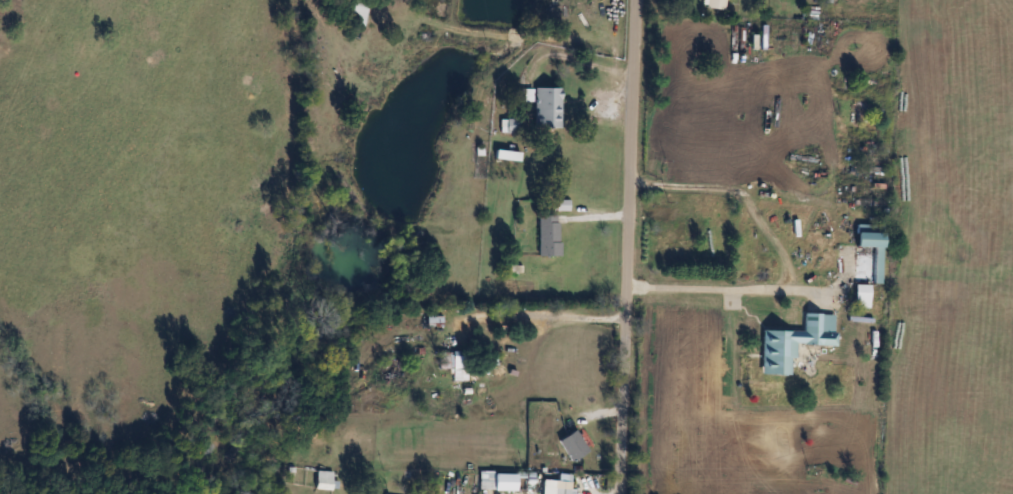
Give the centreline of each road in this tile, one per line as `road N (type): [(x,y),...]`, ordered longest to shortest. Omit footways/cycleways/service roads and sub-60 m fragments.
road 1 (residential): [(622,493),(636,0)]

